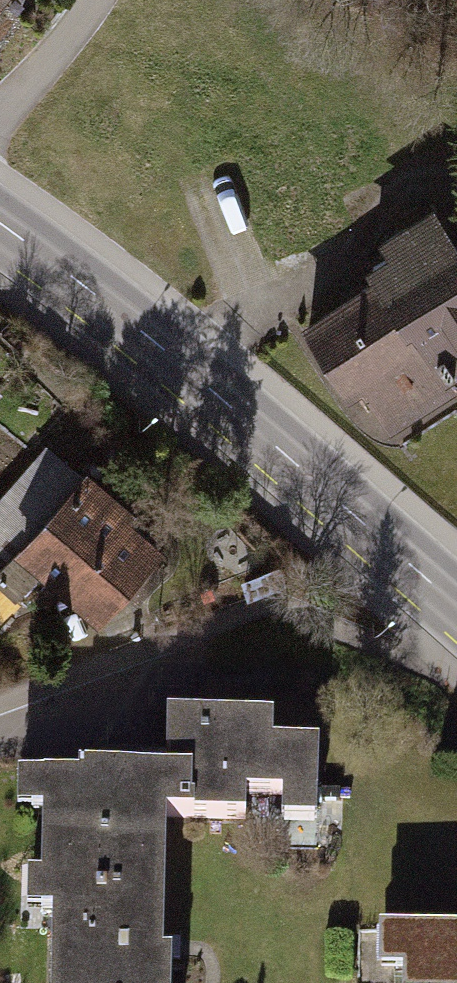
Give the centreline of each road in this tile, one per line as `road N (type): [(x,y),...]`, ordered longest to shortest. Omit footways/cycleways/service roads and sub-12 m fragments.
road 1 (secondary): [(0,225),(211,389),(456,610)]

